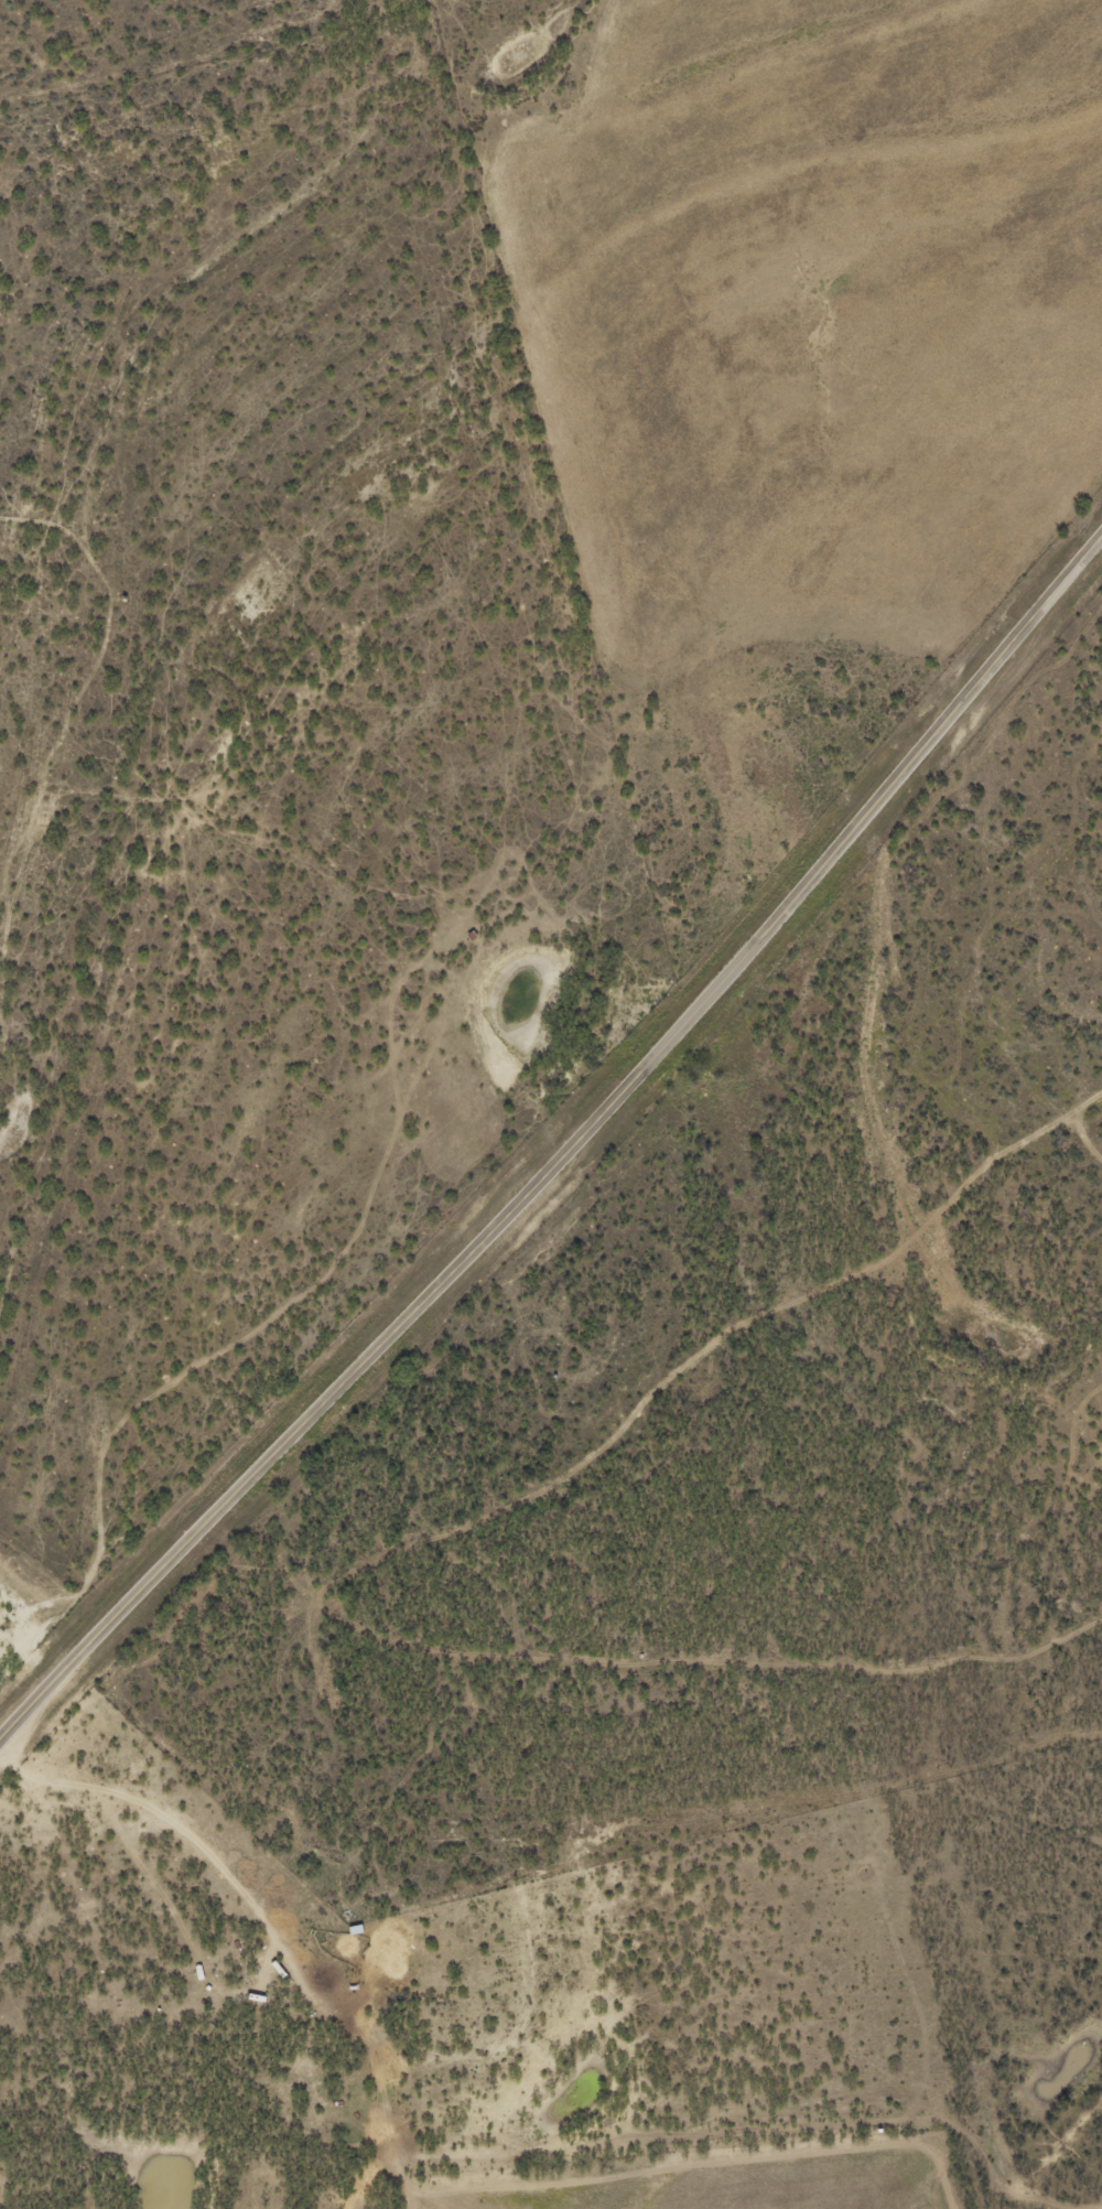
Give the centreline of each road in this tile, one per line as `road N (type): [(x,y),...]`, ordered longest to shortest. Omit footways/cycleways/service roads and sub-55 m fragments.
road 1 (secondary): [(1101,541),(660,1054),(0,1741)]
road 2 (residential): [(0,944),(25,875),(75,409),(136,281),(279,109)]
road 3 (residential): [(58,1679),(329,2041)]

